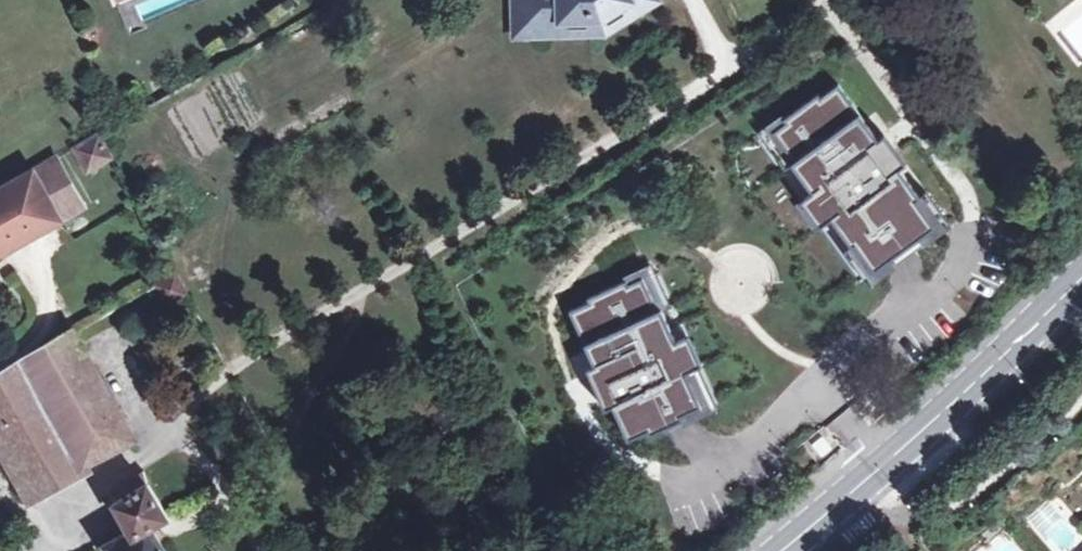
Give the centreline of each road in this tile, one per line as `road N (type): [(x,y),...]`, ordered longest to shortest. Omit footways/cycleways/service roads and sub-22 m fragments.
road 1 (primary): [(783,550),(1081,275)]

